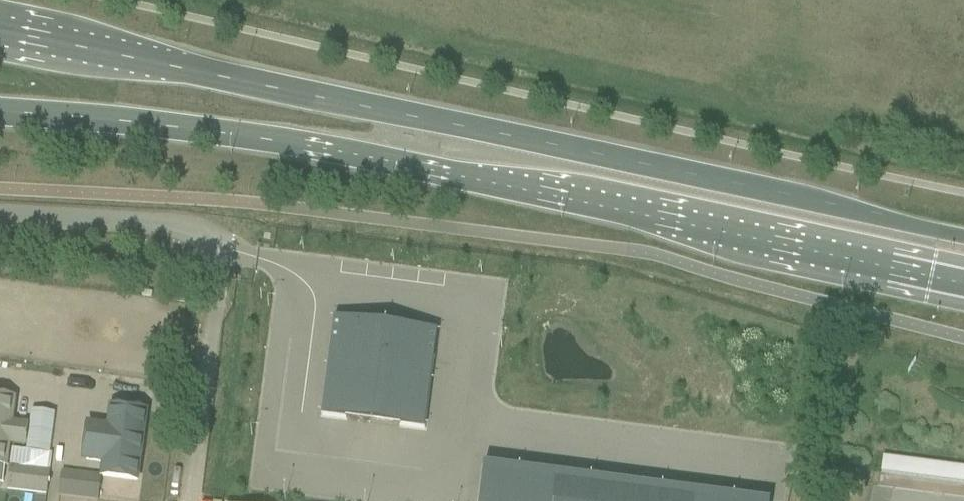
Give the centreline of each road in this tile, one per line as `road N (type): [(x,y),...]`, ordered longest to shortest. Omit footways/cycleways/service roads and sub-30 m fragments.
road 1 (primary): [(963,229),(0,33)]
road 2 (primary): [(0,113),(312,148),(963,281)]
road 3 (unclassified): [(221,252),(188,227),(0,216)]

